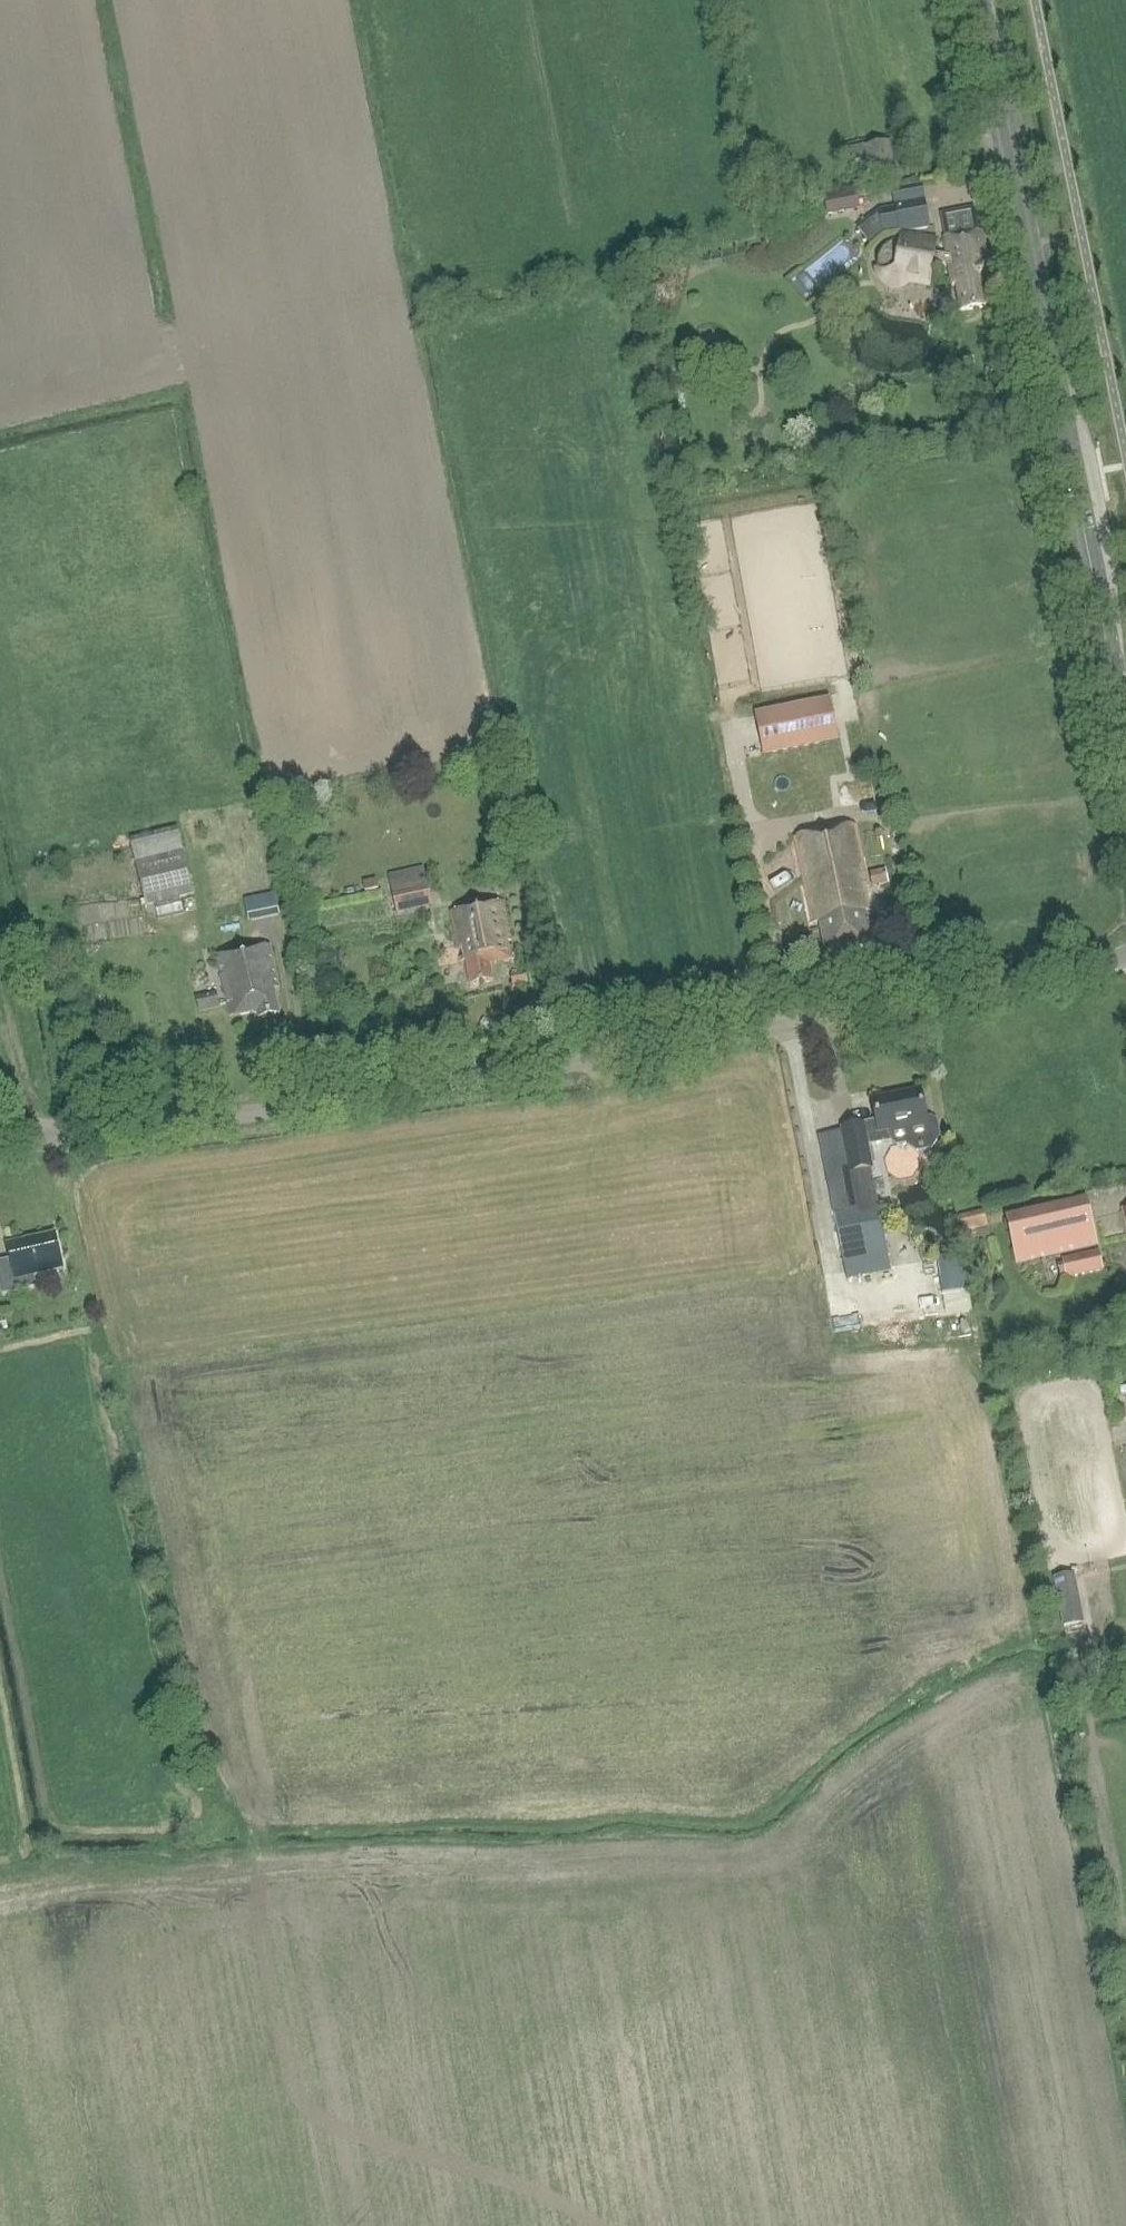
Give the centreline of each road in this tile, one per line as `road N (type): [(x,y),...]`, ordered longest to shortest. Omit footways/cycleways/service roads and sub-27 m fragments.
road 1 (unclassified): [(0,1135),(108,1128),(483,1073),(1125,953)]
road 2 (primary): [(1125,713),(1109,667),(981,0)]

